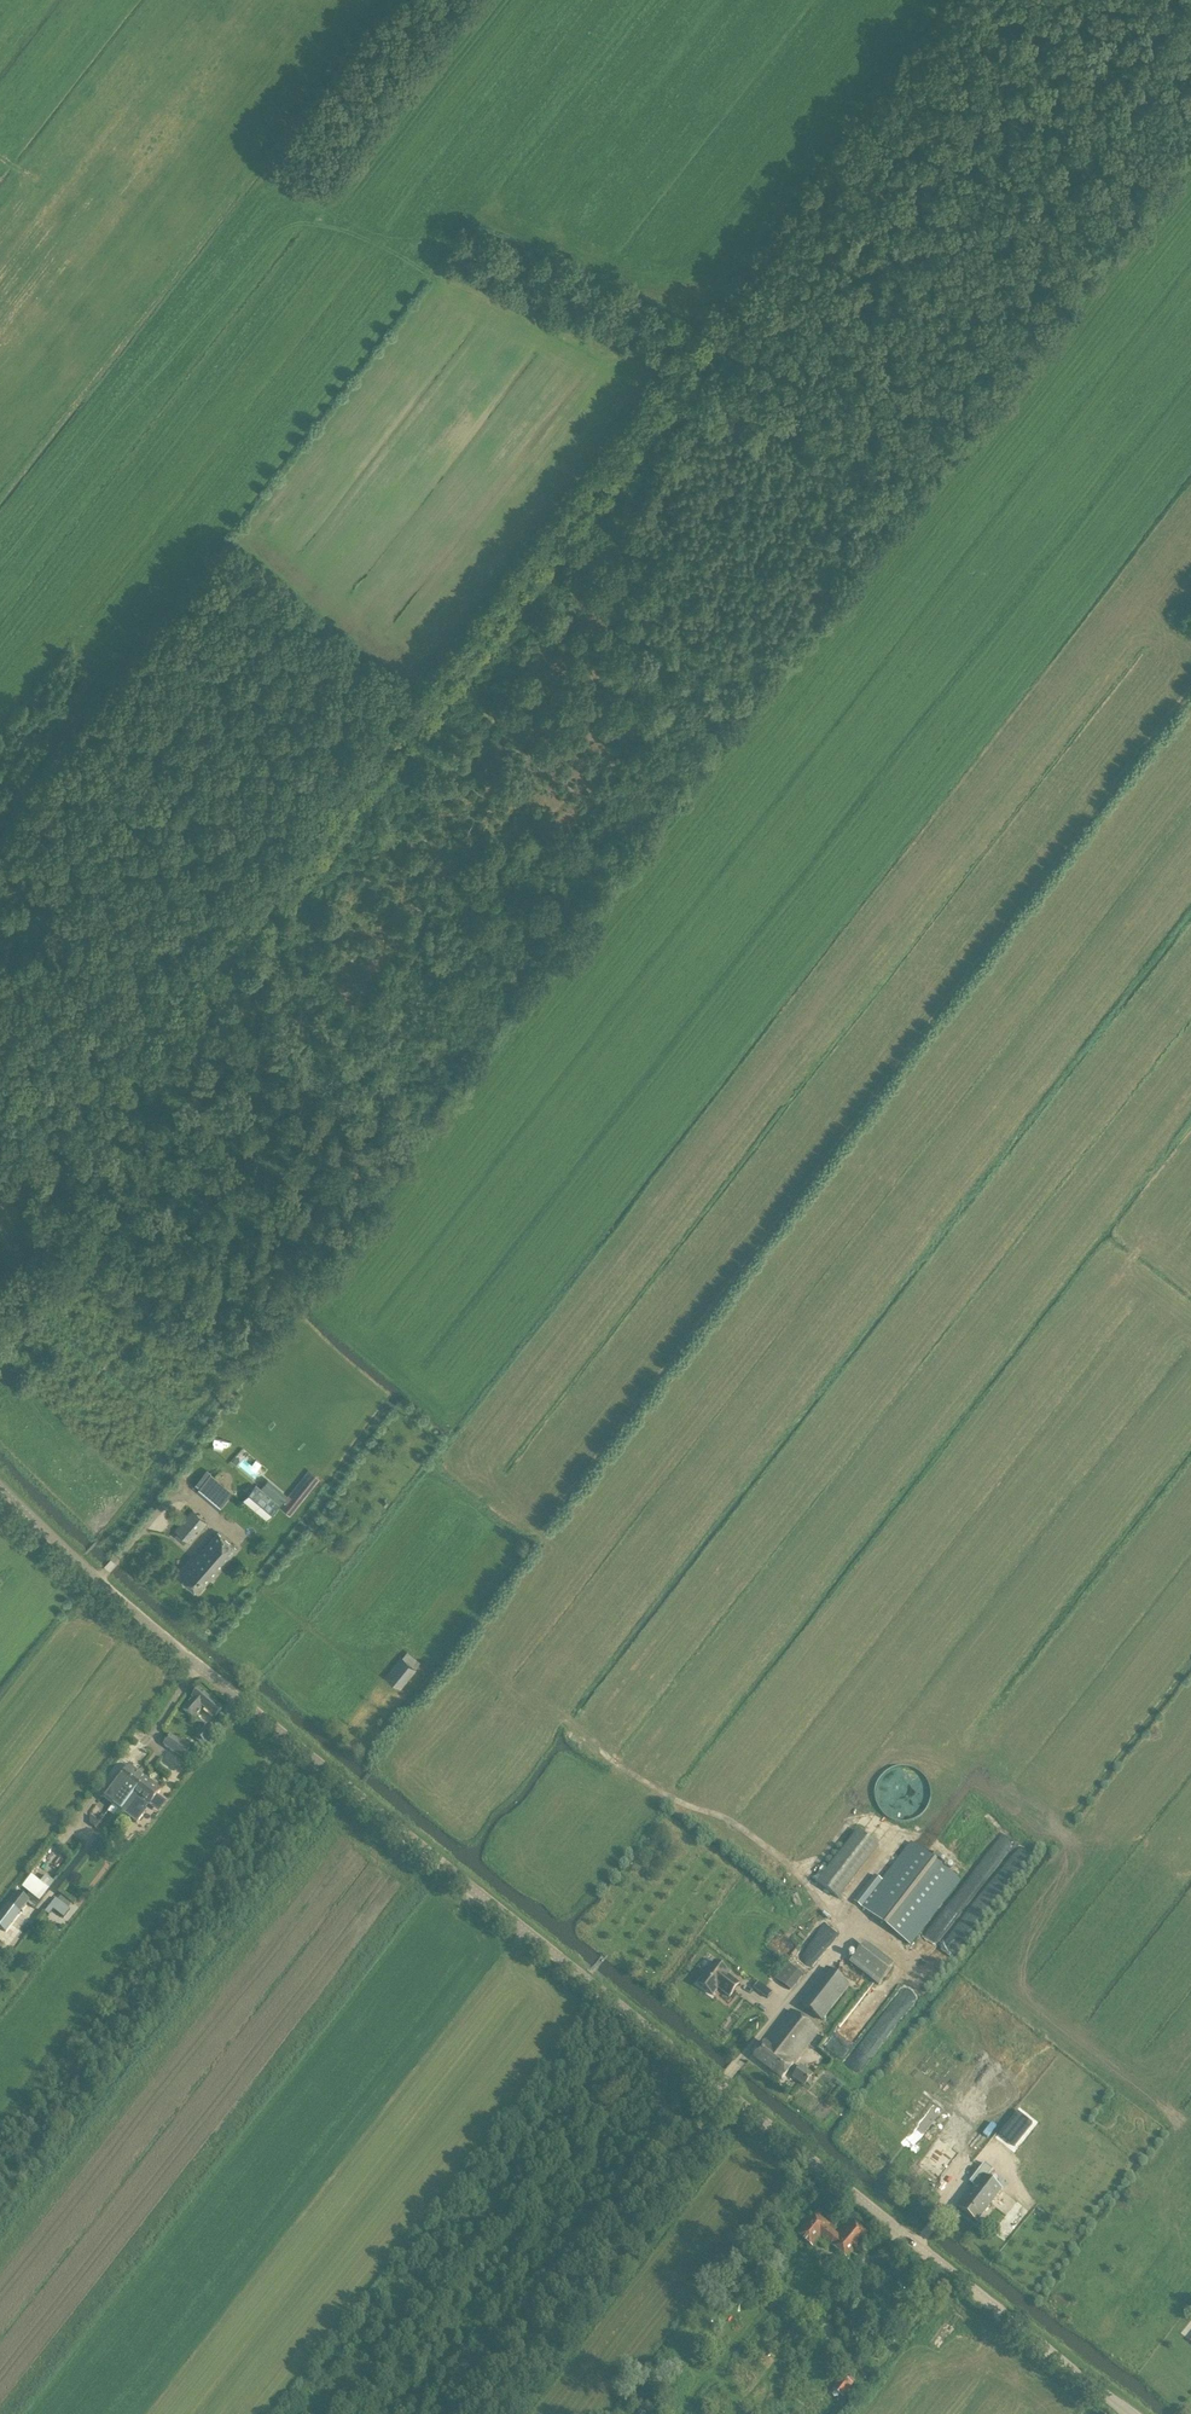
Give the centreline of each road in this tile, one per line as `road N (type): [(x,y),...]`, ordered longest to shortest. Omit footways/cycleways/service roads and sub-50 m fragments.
road 1 (tertiary): [(1130,2413),(197,1666),(0,1487)]
road 2 (track): [(414,716),(971,0)]
road 3 (track): [(414,716),(104,1115)]
road 4 (track): [(488,2413),(651,2204),(721,2089)]
road 5 (track): [(552,1707),(611,1761),(744,1829),(789,1865),(842,1937)]
road 6 (track): [(689,366),(478,261),(451,239)]
road 7 (track): [(839,2413),(953,2274)]

